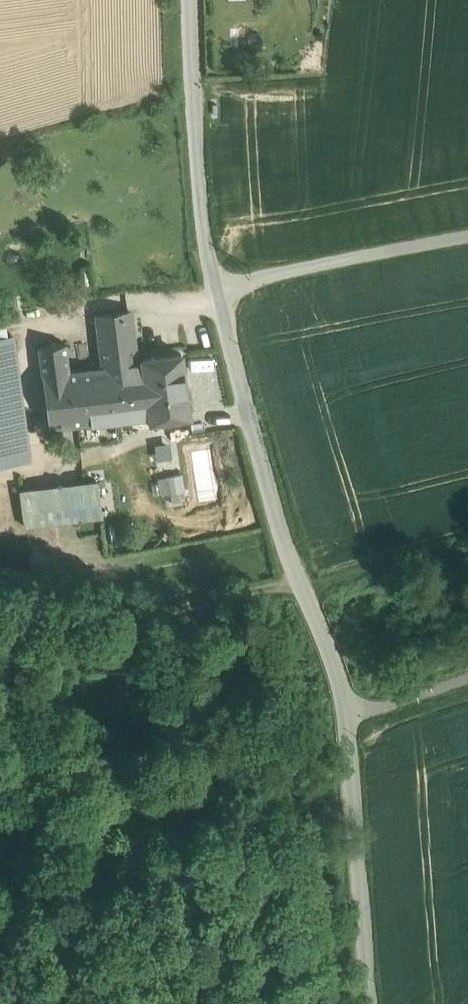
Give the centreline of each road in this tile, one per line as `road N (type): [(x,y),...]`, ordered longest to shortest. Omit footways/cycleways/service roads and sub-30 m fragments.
road 1 (unclassified): [(371,1003),(346,721),(333,662),(298,584),(216,289)]
road 2 (track): [(298,584),(13,655)]
road 3 (unclassified): [(216,289),(197,166),(193,0)]
road 4 (unclassified): [(216,289),(467,240)]

